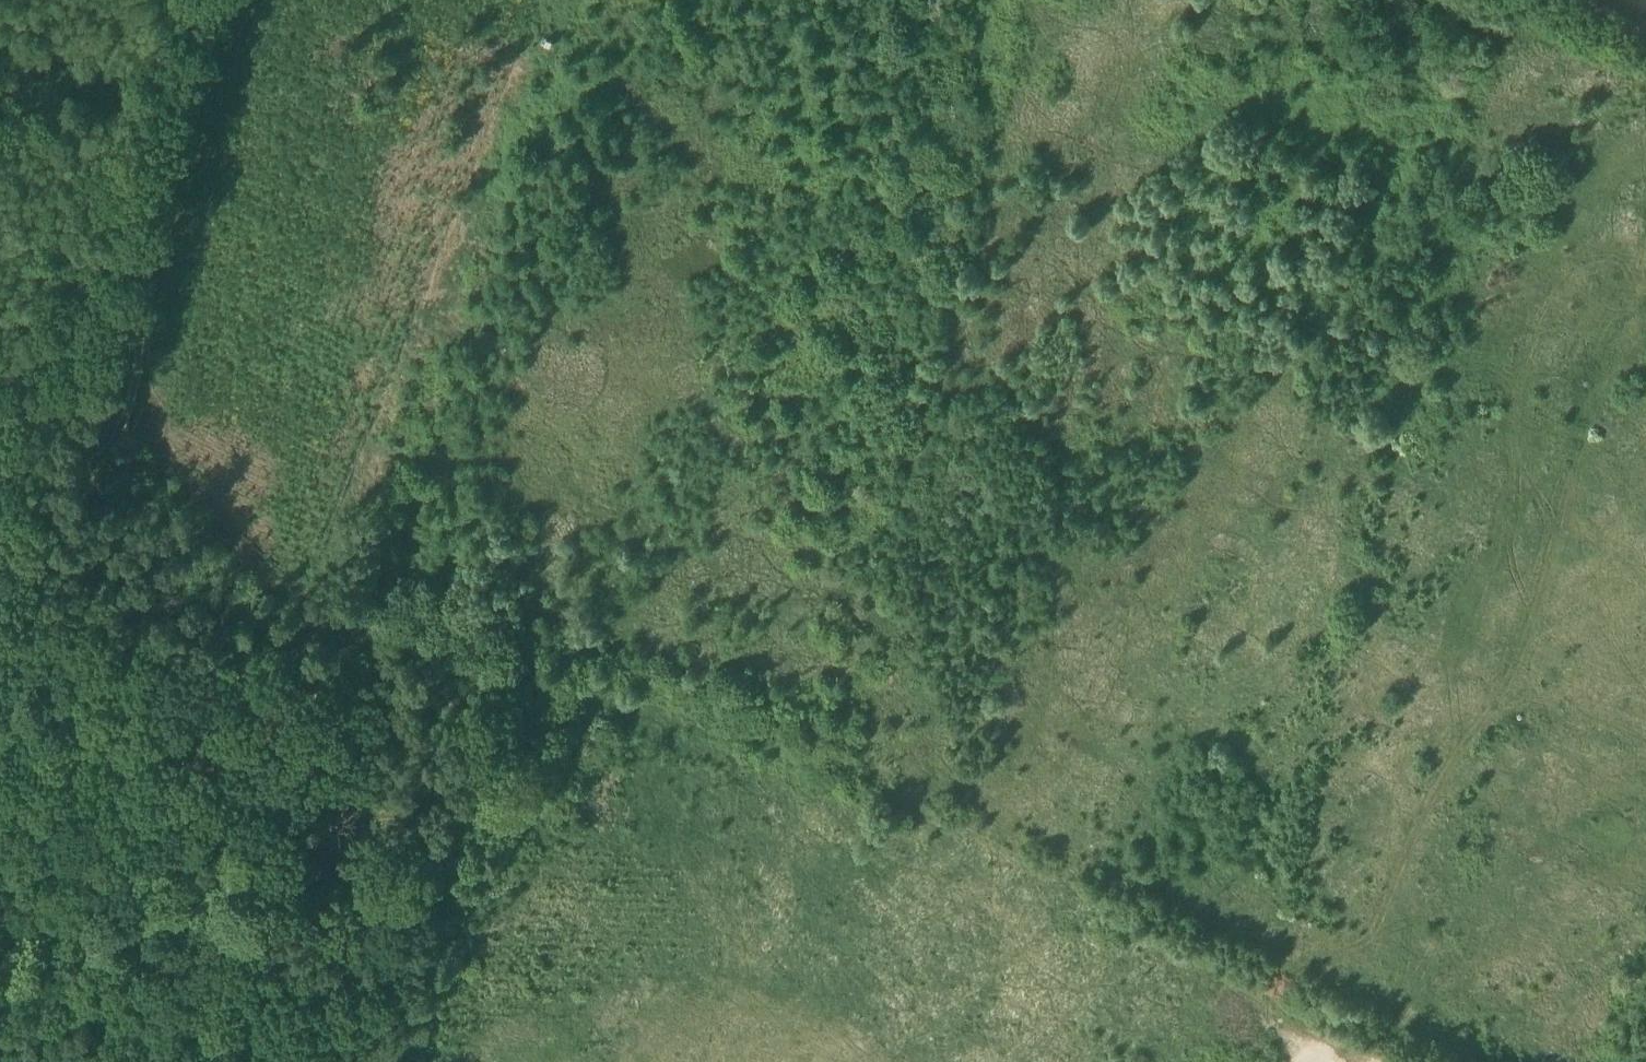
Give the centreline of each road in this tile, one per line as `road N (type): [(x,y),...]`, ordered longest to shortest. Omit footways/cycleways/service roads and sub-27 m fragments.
road 1 (track): [(1360,1061),(1287,1023),(1285,981),(1372,935),(1435,789),(1496,700),(1527,636),(1629,279),(1645,145)]
road 2 (track): [(232,0),(179,122),(142,308),(28,586),(0,803)]

